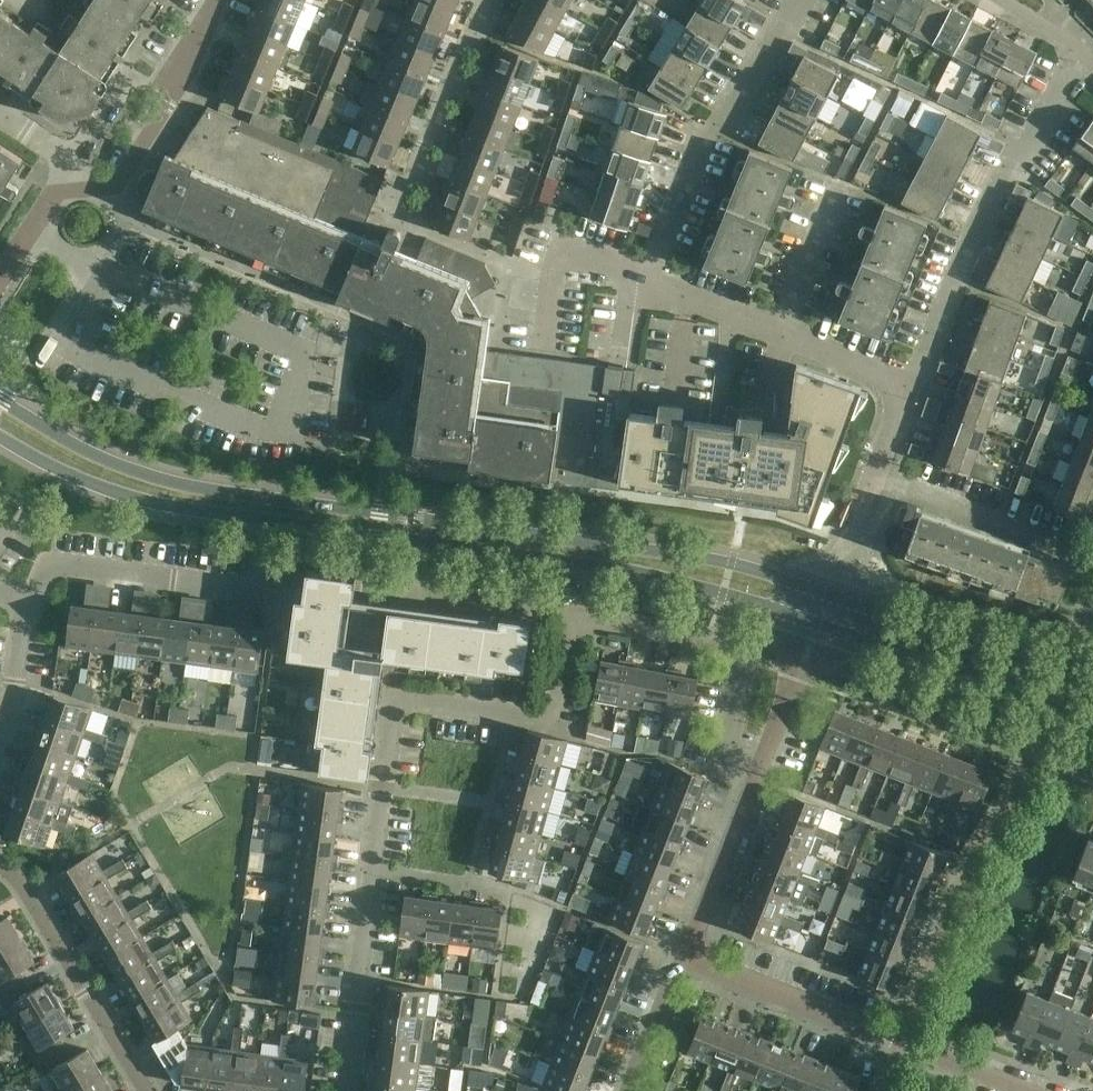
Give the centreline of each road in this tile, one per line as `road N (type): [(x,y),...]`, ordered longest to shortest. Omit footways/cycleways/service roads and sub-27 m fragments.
road 1 (tertiary): [(830,594),(700,556),(179,484),(82,449),(0,399)]
road 2 (tertiary): [(0,438),(73,476),(156,505),(622,570),(818,624)]
road 3 (residential): [(342,1090),(398,696),(552,720),(573,617)]
road 4 (residential): [(34,605),(55,559),(573,617)]
road 5 (residential): [(913,382),(968,253),(1083,62)]
road 6 (residential): [(1013,1090),(680,961)]
road 7 (residential): [(573,617),(743,650),(722,758),(759,774)]
road 8 (residential): [(652,280),(703,149),(731,127),(800,0)]
road 9 (tertiary): [(818,624),(1092,731)]
road 10 (tertiary): [(1092,690),(830,594)]
road 11 (residential): [(147,1090),(25,888),(0,865)]
road 12 (residential): [(220,0),(189,75),(112,188),(80,192)]
road 13 (residential): [(1092,555),(879,469)]
road 14 (residential): [(407,187),(488,0)]
road 15 (residential): [(680,961),(759,774)]
road 16 (residential): [(652,280),(566,254),(553,333)]
road 17 (residential): [(759,774),(818,624)]
road 18 (residential): [(780,327),(836,188)]
road 19 (residential): [(913,382),(780,327)]
road 20 (residential): [(0,740),(34,605)]
road 21 (residential): [(629,1090),(680,961)]
road 22 (residential): [(780,327),(652,280)]
road 23 (residential): [(830,594),(879,469)]

